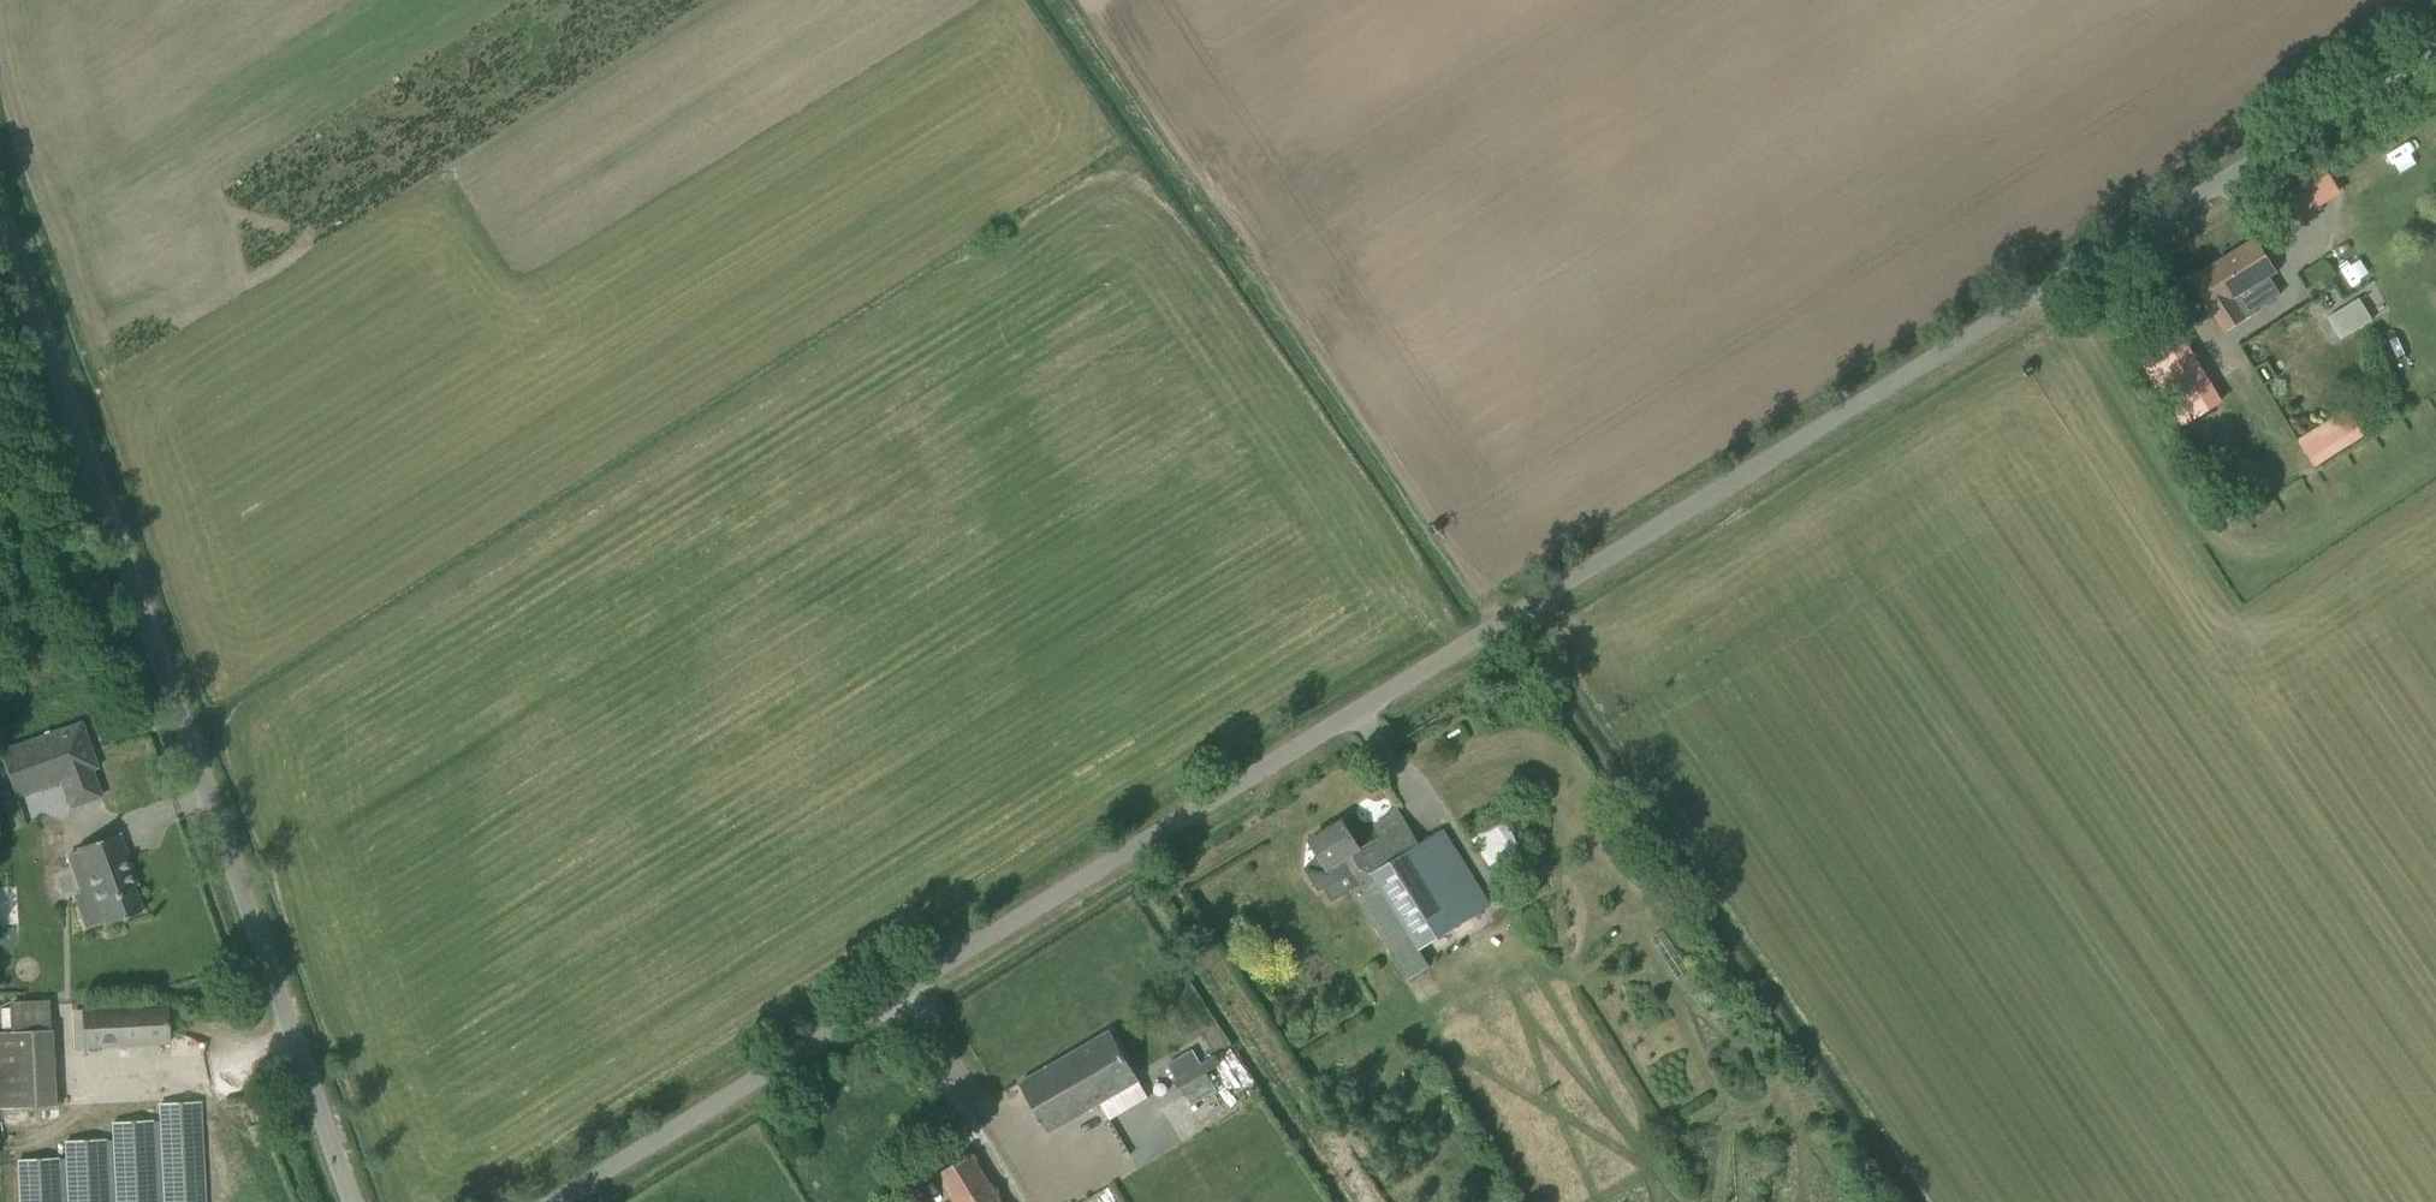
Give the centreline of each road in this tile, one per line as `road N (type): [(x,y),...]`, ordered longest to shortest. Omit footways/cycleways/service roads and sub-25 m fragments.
road 1 (unclassified): [(561,1201),(1366,715),(2435,45)]
road 2 (unclassified): [(352,1201),(0,219)]

